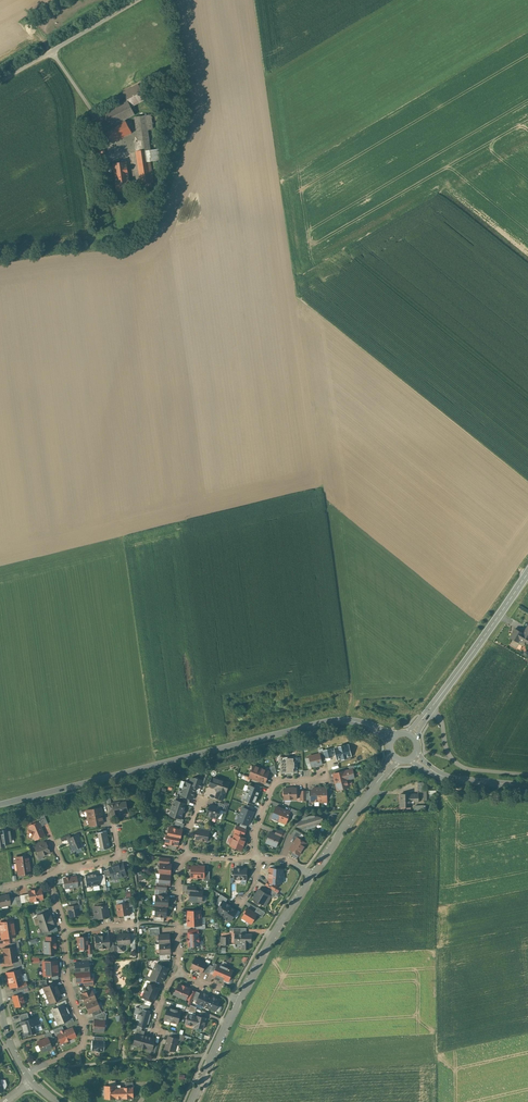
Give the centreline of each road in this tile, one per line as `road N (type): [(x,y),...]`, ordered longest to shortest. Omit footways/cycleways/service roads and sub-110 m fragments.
road 1 (secondary): [(0,804),(329,722),(354,721),(392,738)]
road 2 (tertiary): [(310,876),(264,951),(191,1101)]
road 3 (residential): [(154,1029),(179,964),(184,857)]
road 4 (residential): [(64,931),(82,1040),(26,1073)]
road 5 (secondary): [(527,572),(431,708)]
road 6 (unclassified): [(0,82),(138,0)]
road 7 (tertiary): [(395,759),(310,876)]
road 8 (residential): [(431,708),(456,762),(527,775)]
road 9 (residential): [(255,858),(255,831),(276,780),(324,778)]
road 10 (secondary): [(414,756),(455,779),(527,786)]

